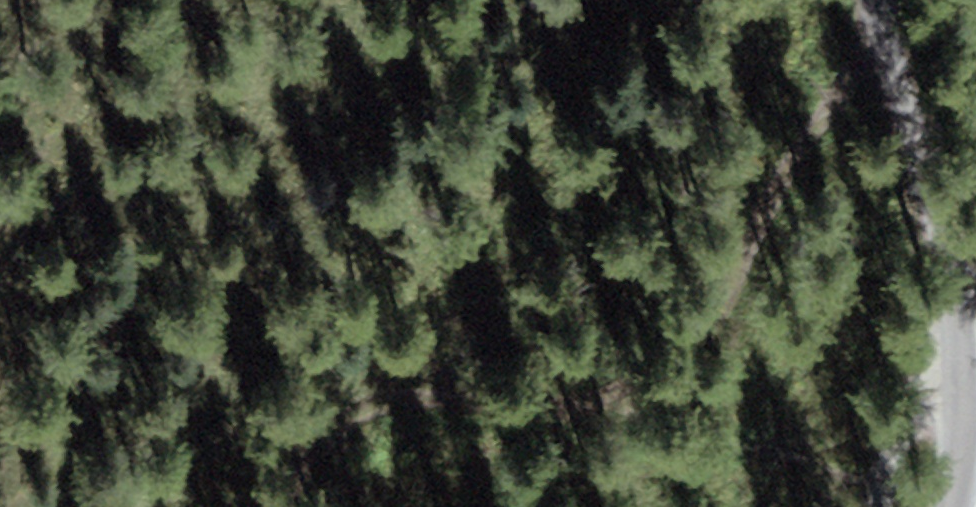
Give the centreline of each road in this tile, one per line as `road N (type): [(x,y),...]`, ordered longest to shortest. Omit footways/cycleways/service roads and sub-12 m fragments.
road 1 (track): [(355,400),(610,0)]
road 2 (unclassified): [(958,506),(975,426),(959,298),(940,232)]
road 3 (residential): [(874,0),(940,232)]
road 4 (track): [(262,506),(355,400)]

